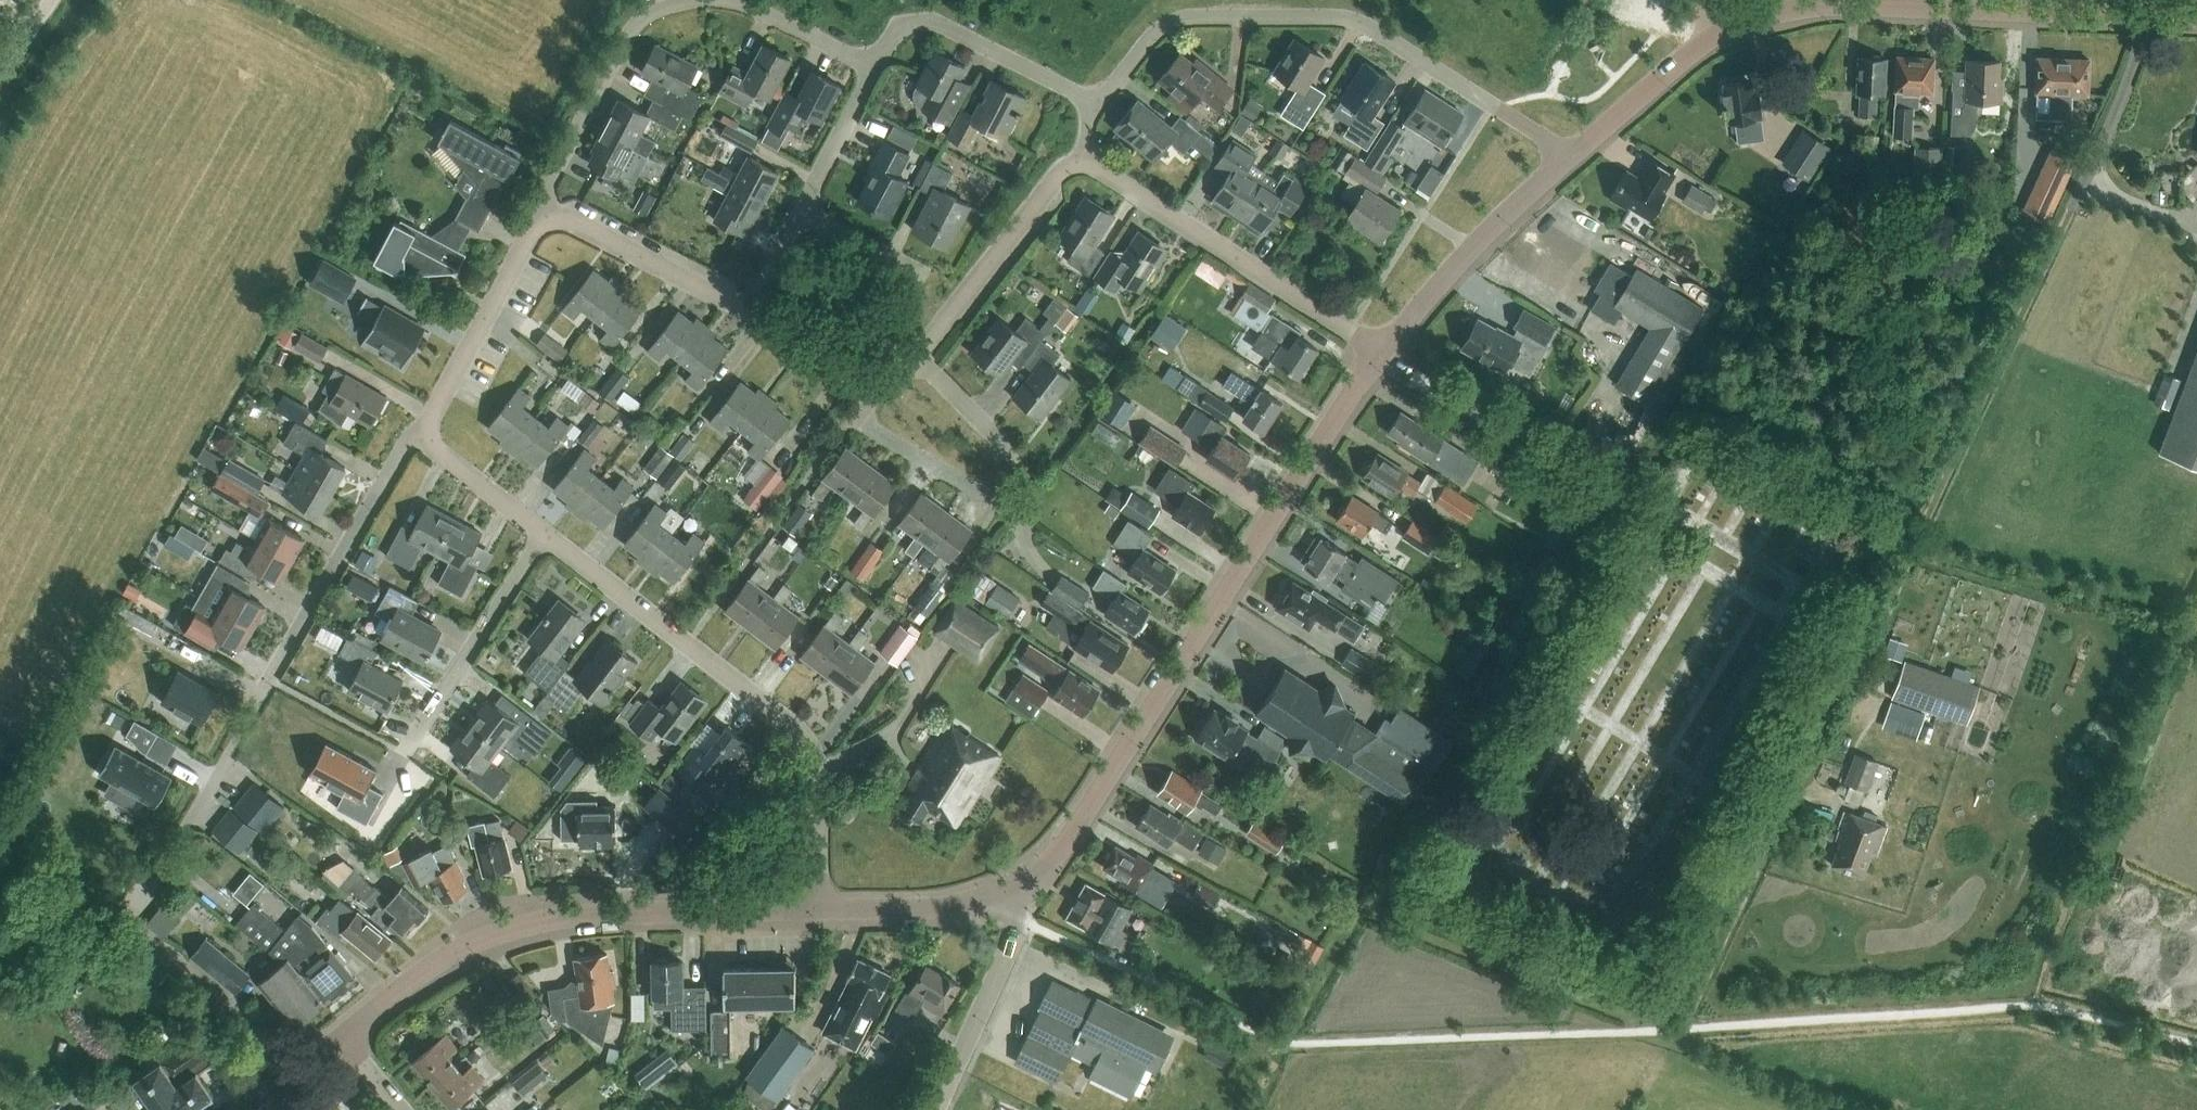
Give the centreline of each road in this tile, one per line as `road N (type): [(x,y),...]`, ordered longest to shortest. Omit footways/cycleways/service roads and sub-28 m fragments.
road 1 (tertiary): [(1015,896),(1070,848),(1388,356)]
road 2 (residential): [(1098,97),(1161,29),(1190,17),(1357,23),(1576,154)]
road 3 (tertiary): [(820,910),(521,930),(448,957),(343,1034)]
road 4 (residential): [(820,910),(811,753),(785,718),(544,536)]
road 5 (residential): [(544,536),(425,437),(427,418),(533,230),(548,219)]
road 6 (residential): [(1388,356),(1079,155)]
road 7 (tertiary): [(2196,22),(1847,6)]
road 8 (tertiary): [(1576,154),(1692,58),(1757,23),(1847,6)]
road 9 (tertiary): [(1388,356),(1478,247),(1576,154)]
road 10 (residential): [(548,219),(551,174),(632,28),(649,10),(684,0)]
road 11 (residential): [(878,68),(898,23),(926,18),(1098,97)]
road 12 (residential): [(918,359),(1079,155)]
road 13 (residential): [(413,738),(544,536)]
road 14 (unclassified): [(944,1109),(1025,922),(1015,896)]
road 15 (residential): [(548,219),(571,222),(749,310)]
road 16 (tertiary): [(1015,896),(820,910)]
road 17 (residential): [(800,211),(878,68)]
road 18 (residential): [(993,499),(857,417)]
road 19 (residential): [(736,0),(878,68)]
road 20 (residential): [(749,310),(881,380)]
road 21 (residential): [(1016,457),(918,359)]
road 22 (residential): [(922,275),(800,211)]
road 23 (tertiary): [(249,1109),(343,1034)]

